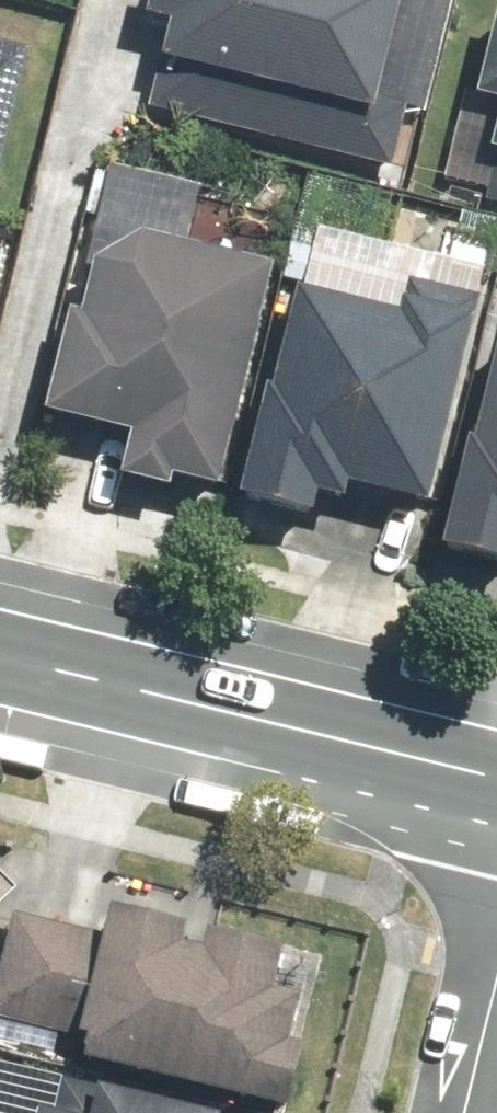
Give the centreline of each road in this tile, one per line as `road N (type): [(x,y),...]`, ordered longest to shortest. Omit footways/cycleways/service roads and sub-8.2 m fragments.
road 1 (secondary): [(0,651),(496,769)]
road 2 (residential): [(496,961),(461,1112)]

